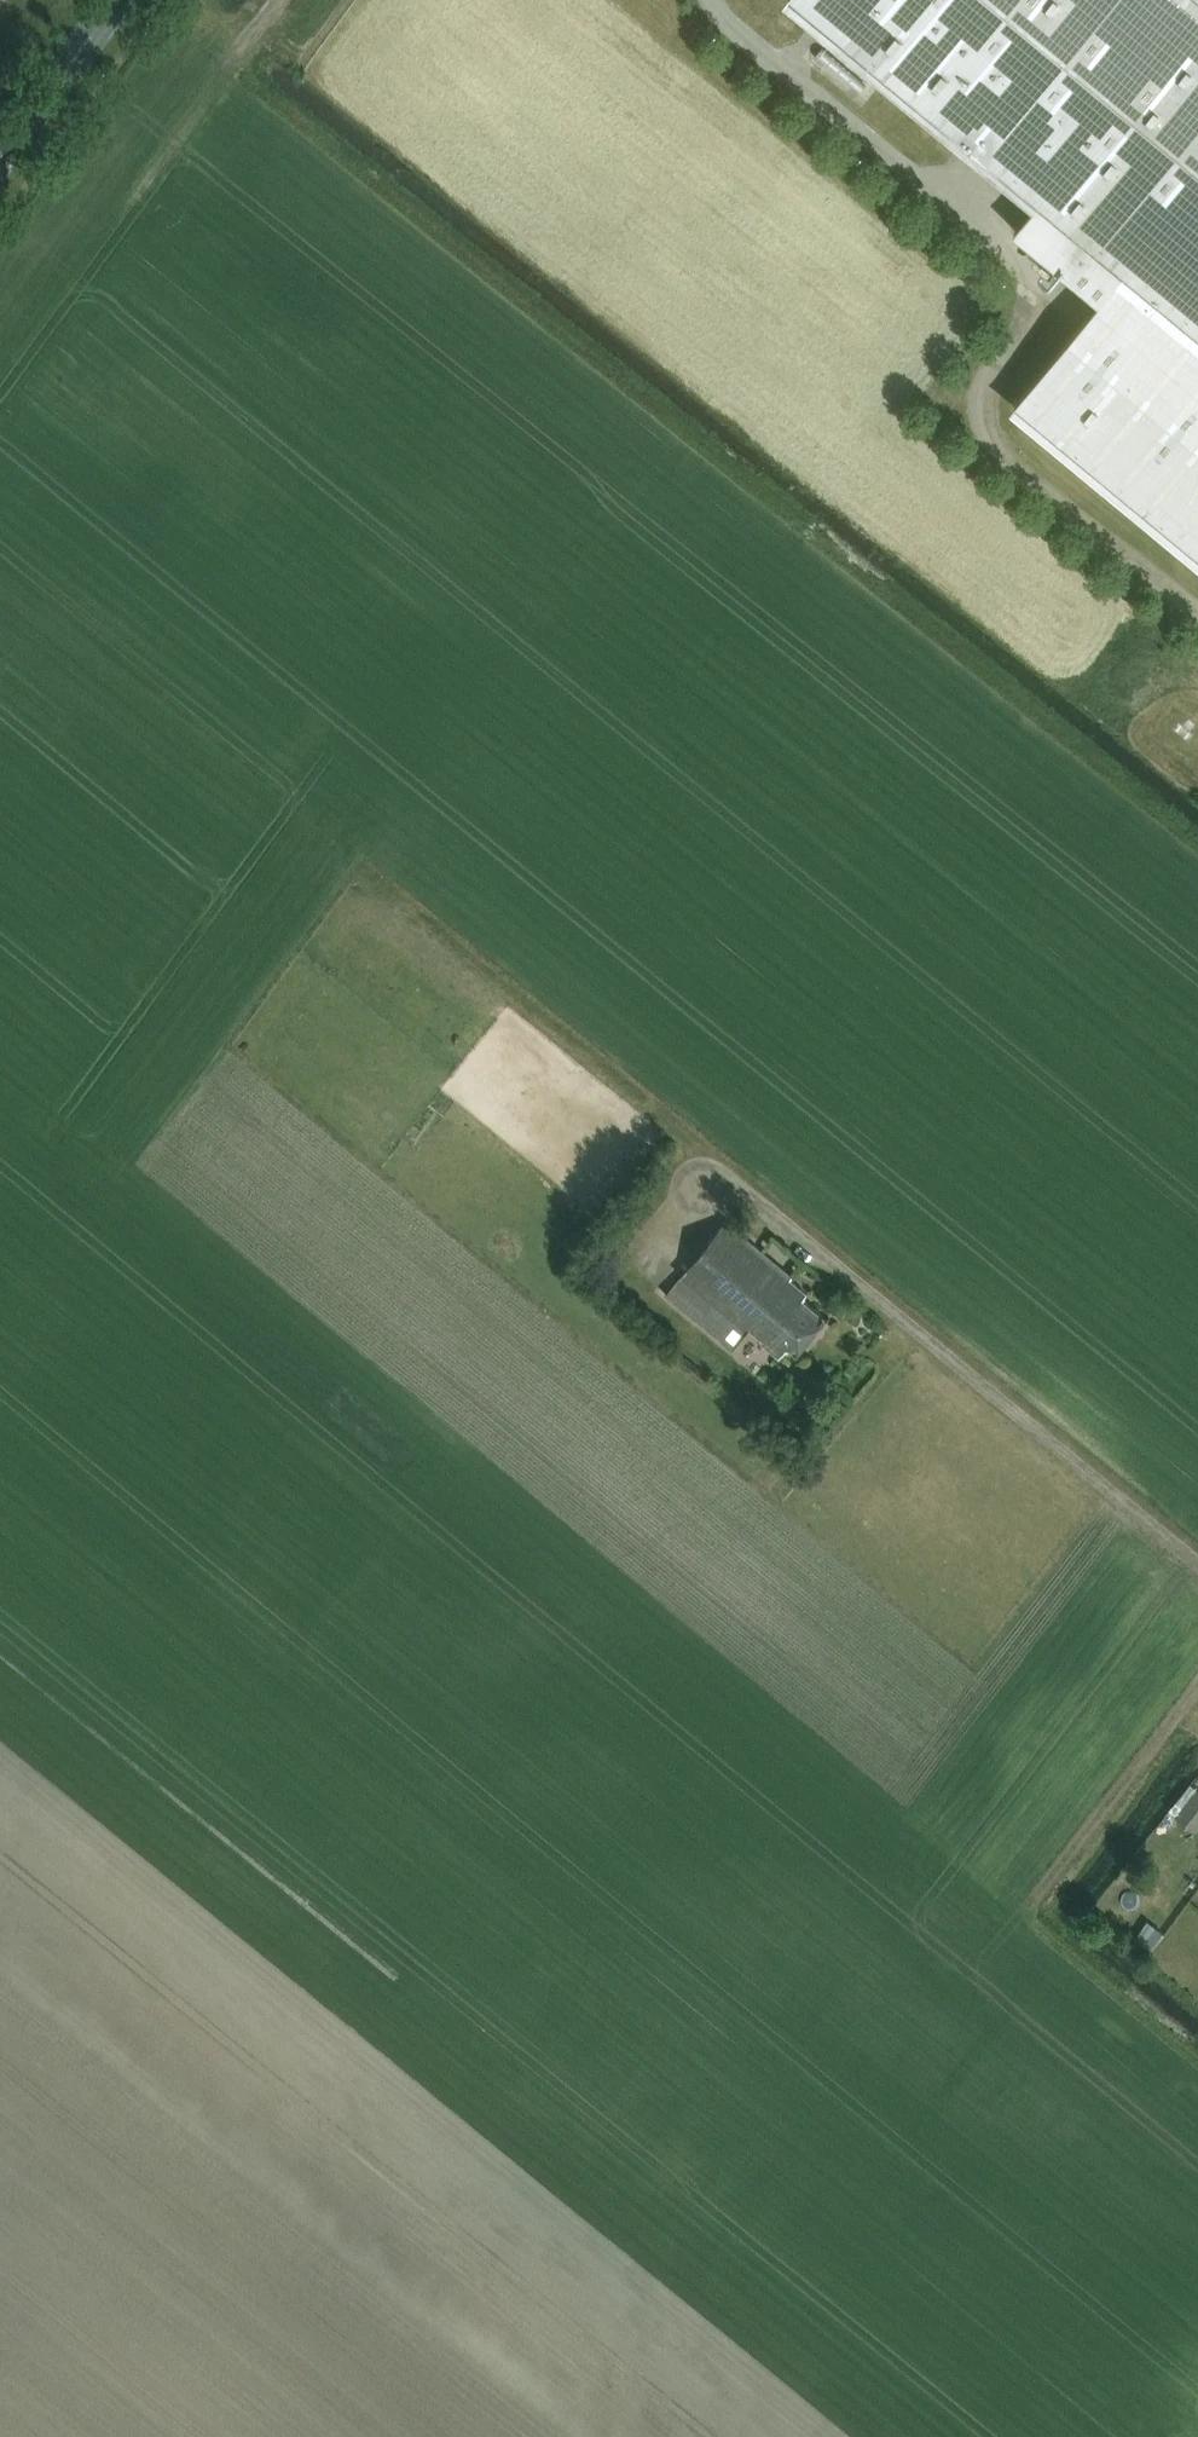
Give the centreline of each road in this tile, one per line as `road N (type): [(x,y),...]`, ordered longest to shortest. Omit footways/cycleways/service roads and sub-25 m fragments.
road 1 (unclassified): [(1197,1554),(731,1181)]
road 2 (primary): [(0,166),(122,0)]

